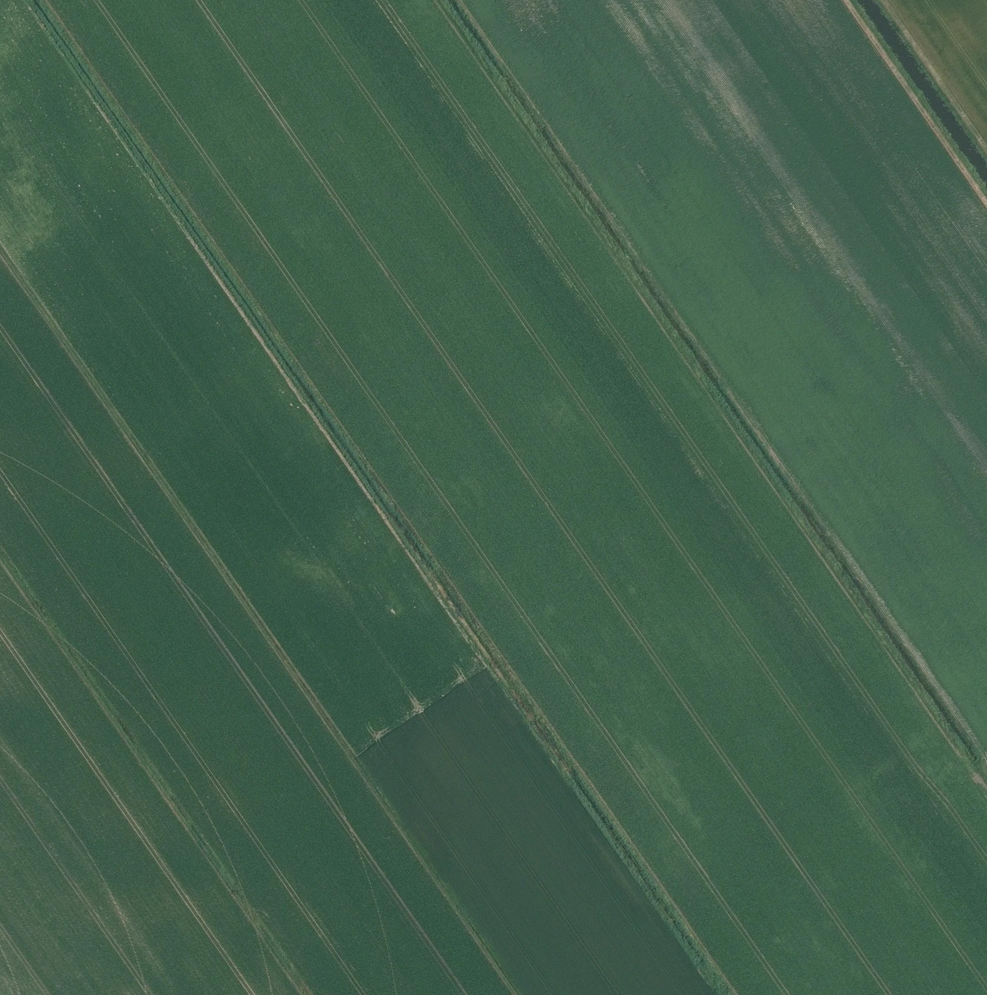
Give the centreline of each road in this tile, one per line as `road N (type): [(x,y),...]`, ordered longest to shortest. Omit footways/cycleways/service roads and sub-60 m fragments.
road 1 (track): [(854,0),(986,192)]

